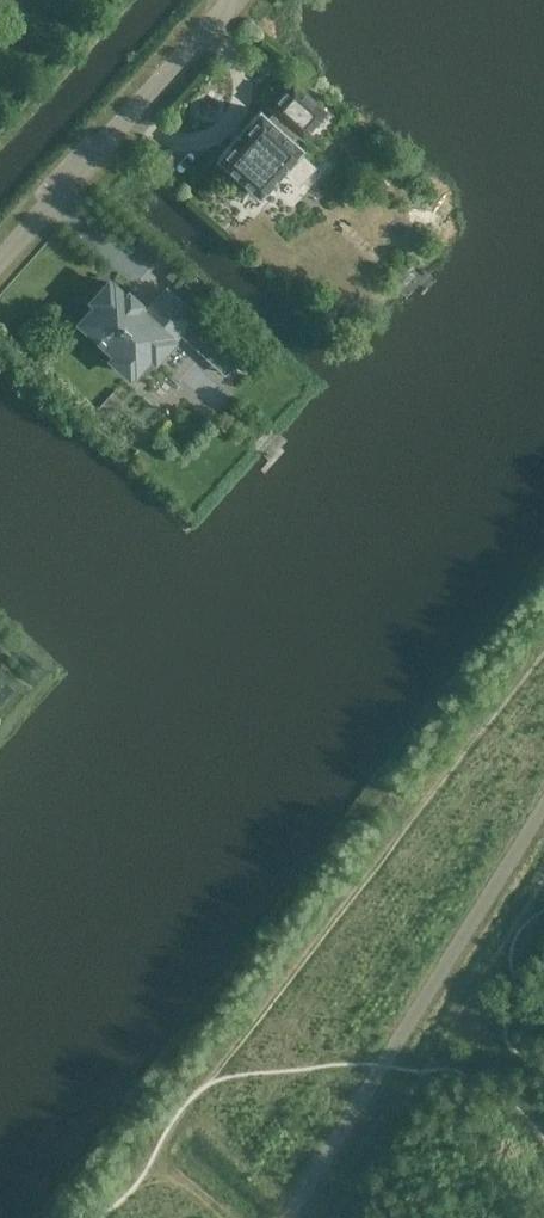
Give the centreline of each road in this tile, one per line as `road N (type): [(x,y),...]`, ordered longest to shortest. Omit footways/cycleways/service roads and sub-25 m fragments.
road 1 (unclassified): [(235,0),(0,265)]

